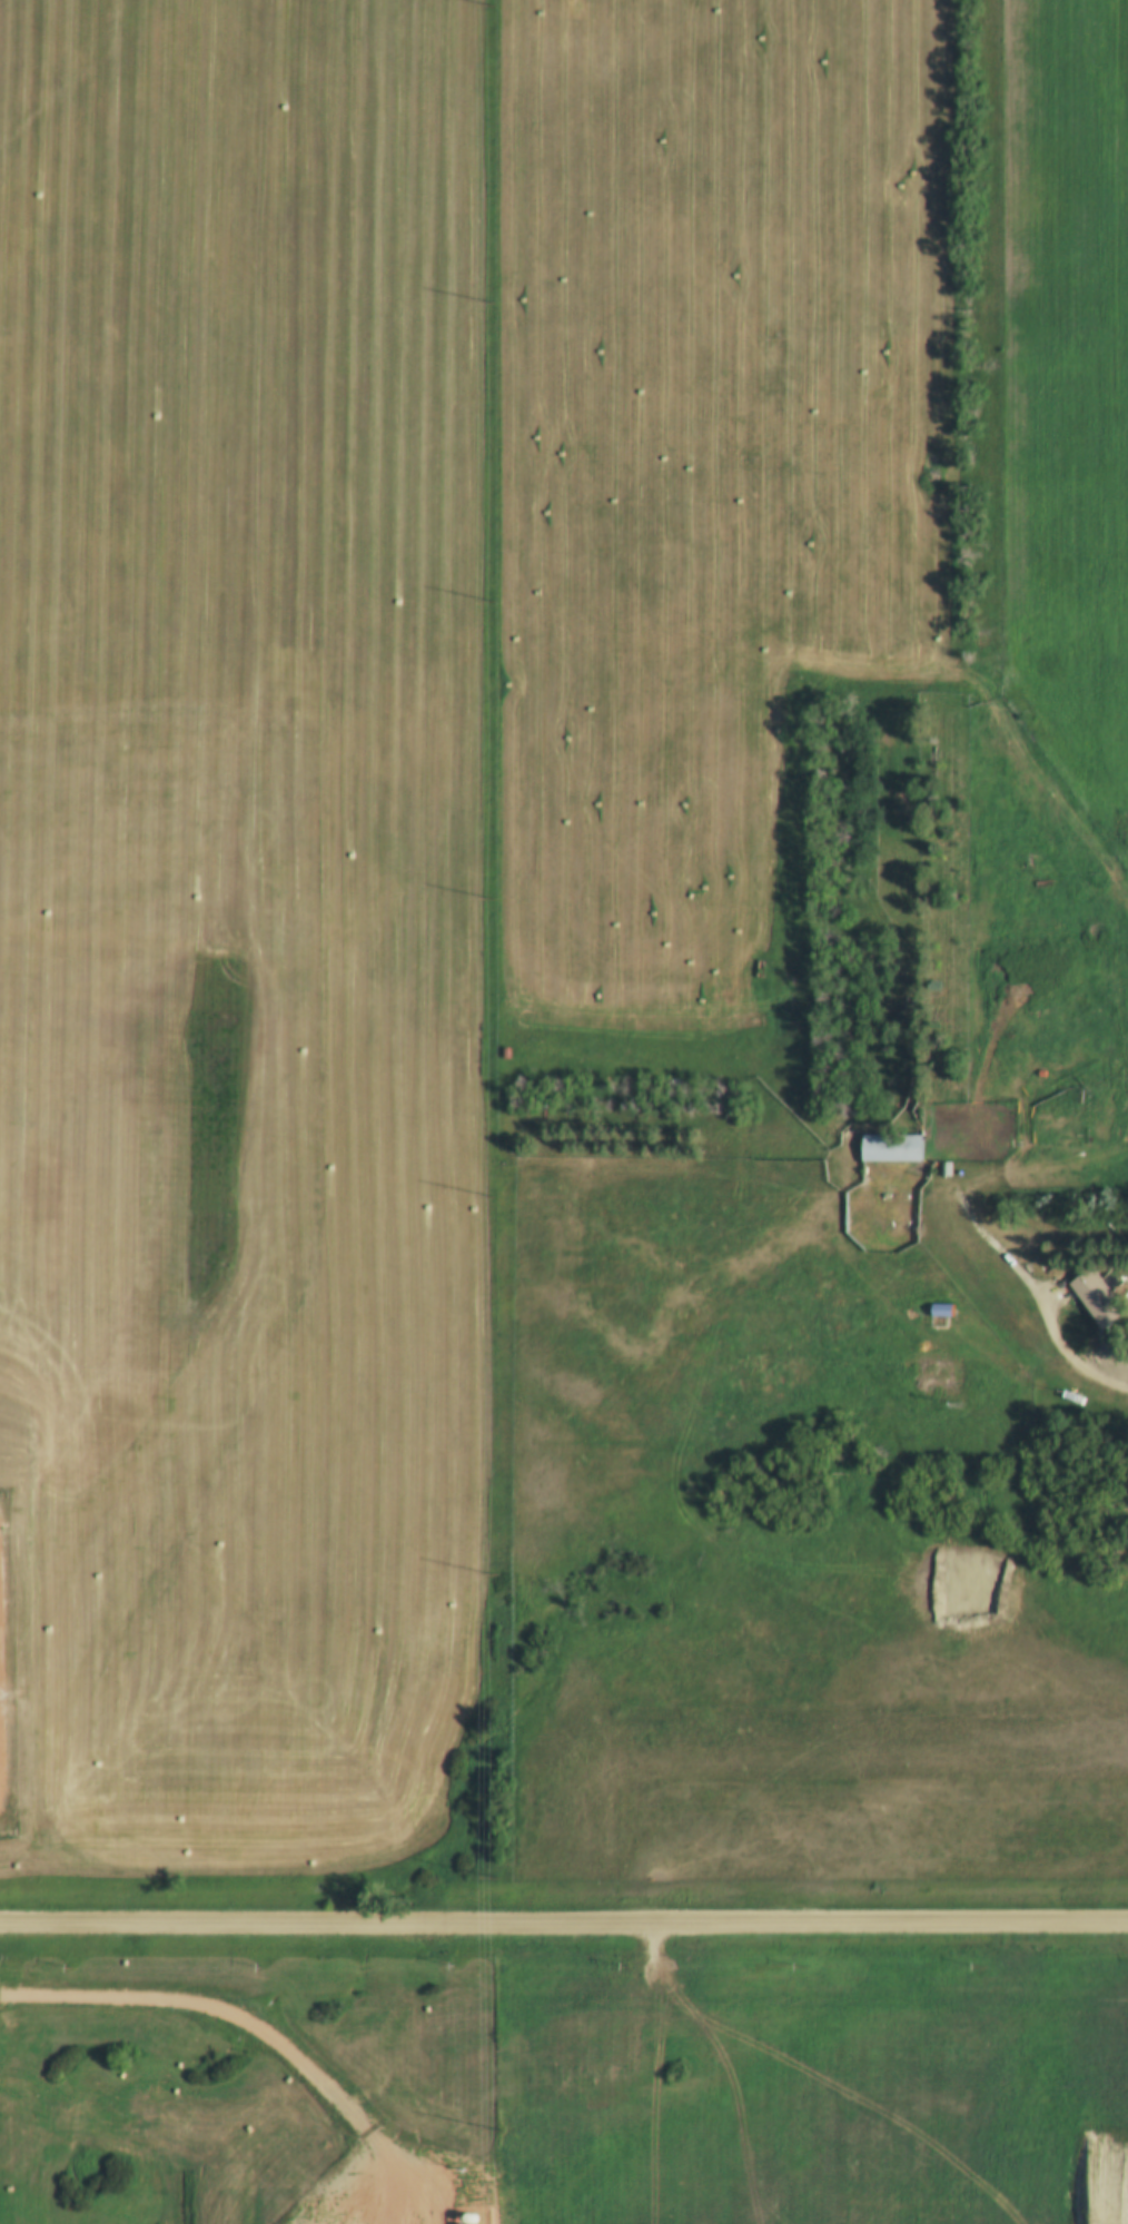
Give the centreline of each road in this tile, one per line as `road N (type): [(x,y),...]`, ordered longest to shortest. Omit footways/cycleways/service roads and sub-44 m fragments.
road 1 (residential): [(1127,1921),(0,1928)]
road 2 (track): [(649,1928),(656,1987),(680,2009),(781,2057),(892,2131),(966,2223)]
road 3 (track): [(1127,1159),(981,1183),(973,1196),(977,1227),(1038,1298)]

